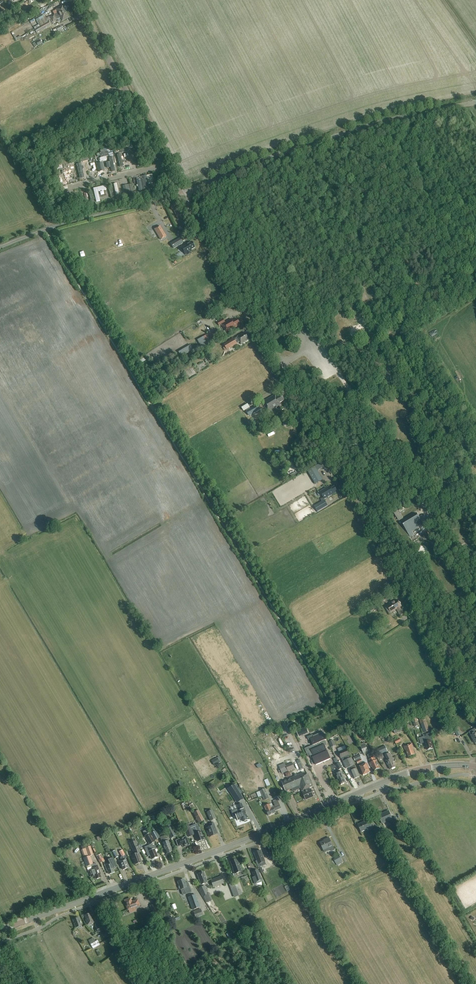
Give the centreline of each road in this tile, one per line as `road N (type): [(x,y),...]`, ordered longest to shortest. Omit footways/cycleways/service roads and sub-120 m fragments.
road 1 (tertiary): [(475,701),(181,194)]
road 2 (tertiary): [(0,930),(412,772),(475,767)]
road 3 (unclassified): [(181,194),(275,154),(475,103)]
road 4 (track): [(0,247),(181,194)]
road 5 (tertiary): [(165,165),(75,0)]

